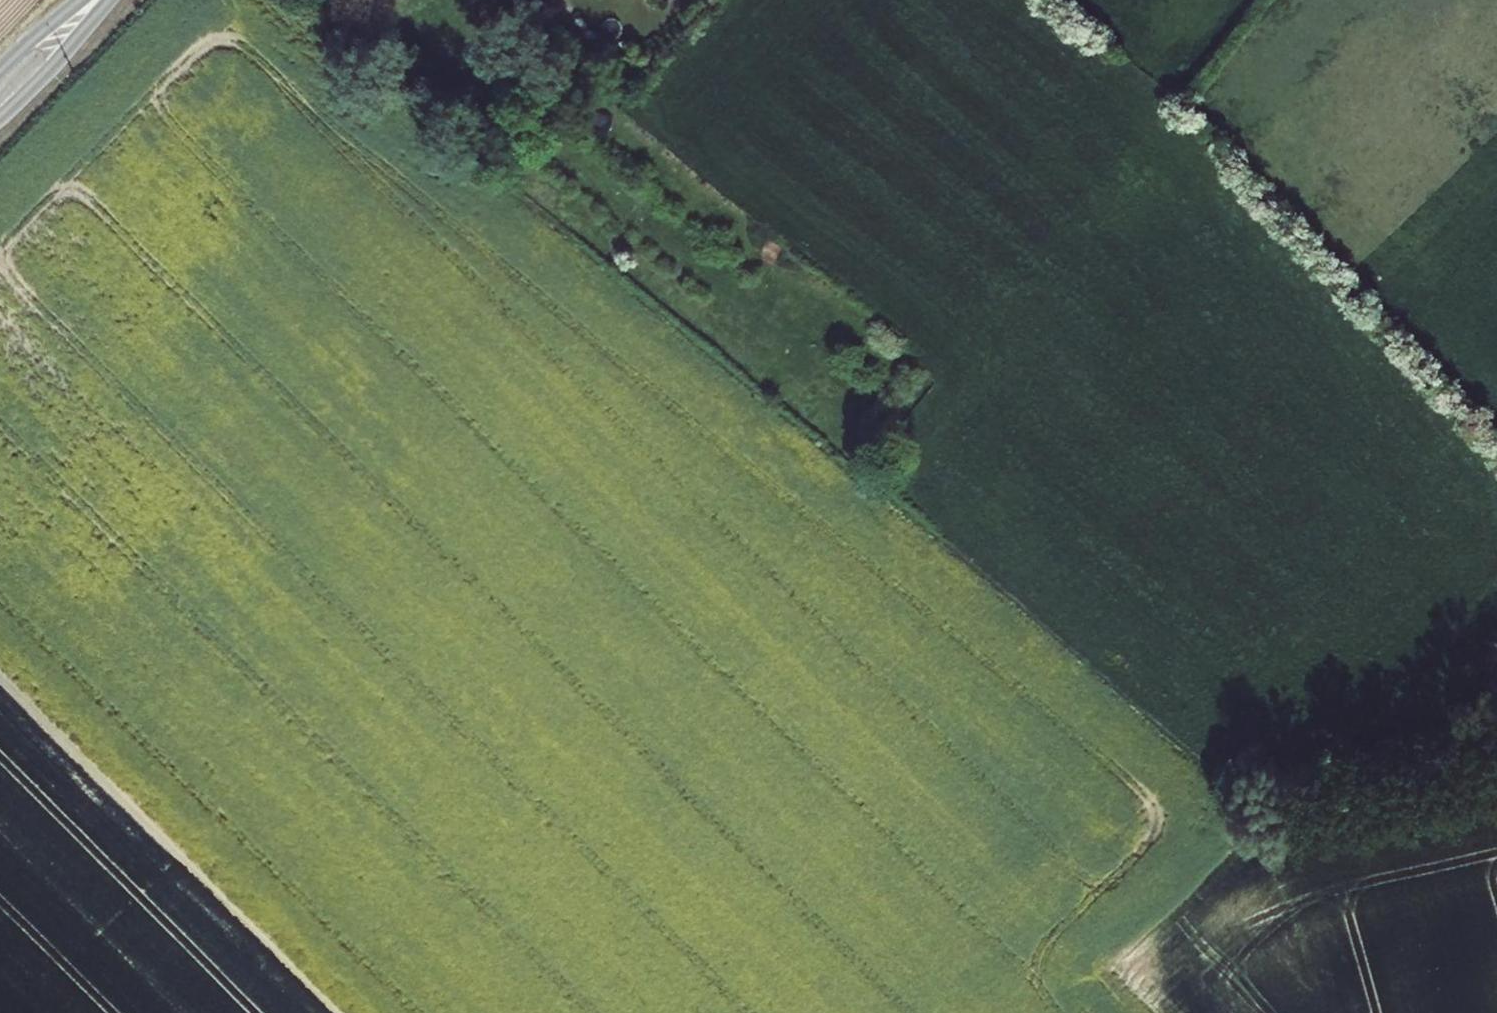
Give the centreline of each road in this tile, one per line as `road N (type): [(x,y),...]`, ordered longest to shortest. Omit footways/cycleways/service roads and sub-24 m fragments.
road 1 (secondary): [(95,0),(0,94)]

